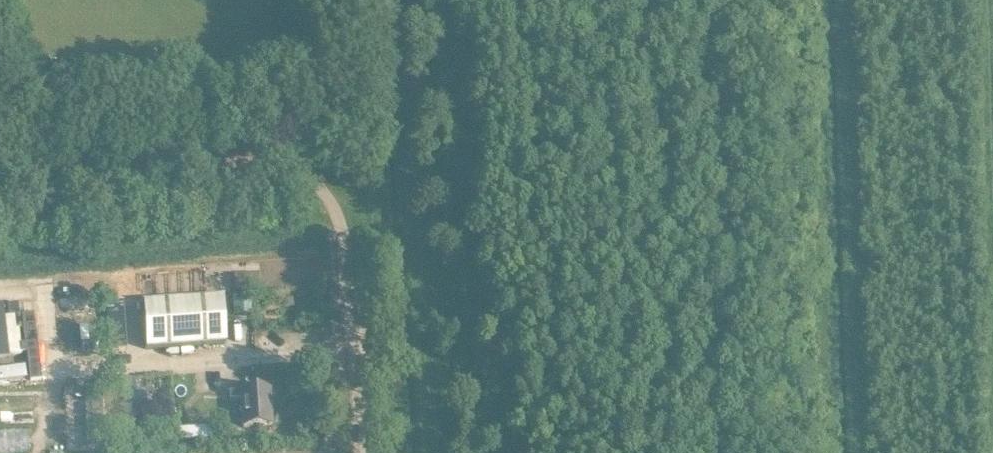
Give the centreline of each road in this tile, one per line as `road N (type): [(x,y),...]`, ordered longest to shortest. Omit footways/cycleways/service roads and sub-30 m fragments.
road 1 (unclassified): [(351,452),(333,211),(321,180),(287,164),(0,187)]

